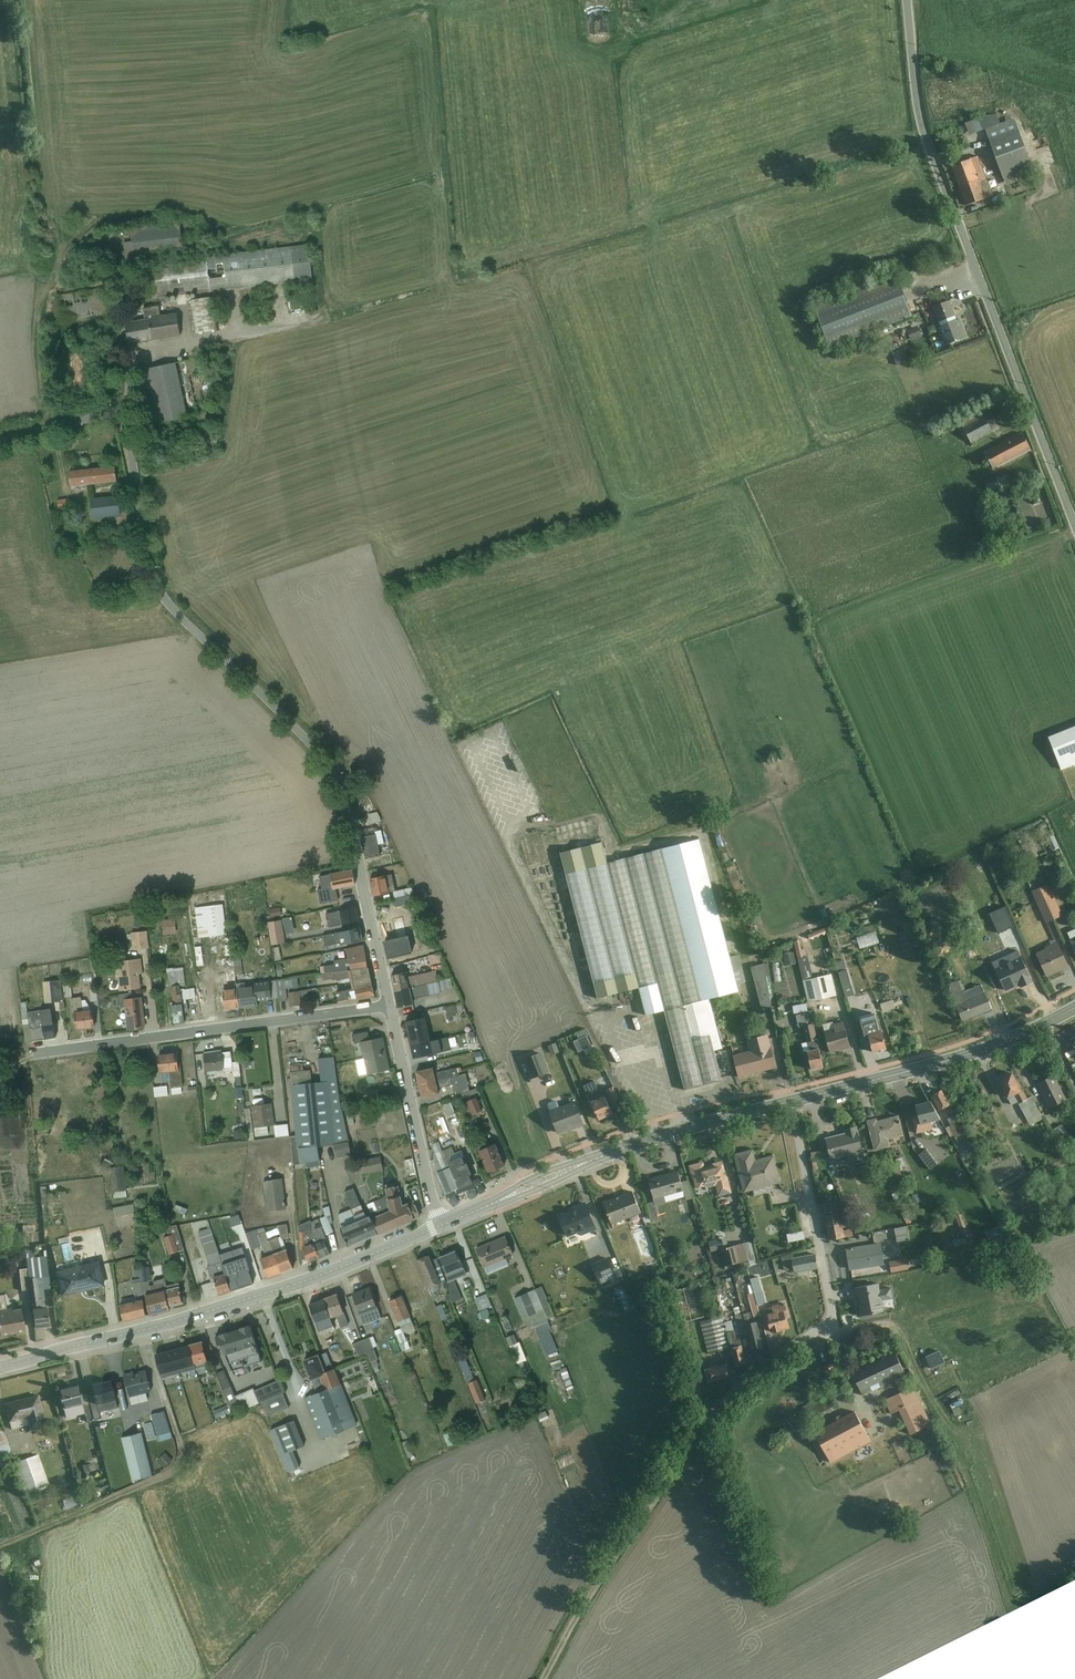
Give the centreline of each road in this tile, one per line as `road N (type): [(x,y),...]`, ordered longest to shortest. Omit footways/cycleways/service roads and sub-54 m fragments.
road 1 (residential): [(389,1004),(335,773),(162,593),(122,415),(0,441)]
road 2 (residential): [(1074,525),(929,143),(907,0)]
road 3 (secondary): [(0,1367),(244,1302),(439,1226)]
road 4 (residential): [(792,1100),(830,1318),(823,1332),(727,1402)]
road 5 (residential): [(37,1052),(389,1004)]
road 6 (track): [(727,1402),(543,1678)]
road 7 (secondary): [(792,1100),(985,1049),(1074,1007)]
road 8 (residential): [(439,1226),(389,1004)]
road 9 (secondary): [(600,1156),(792,1100)]

